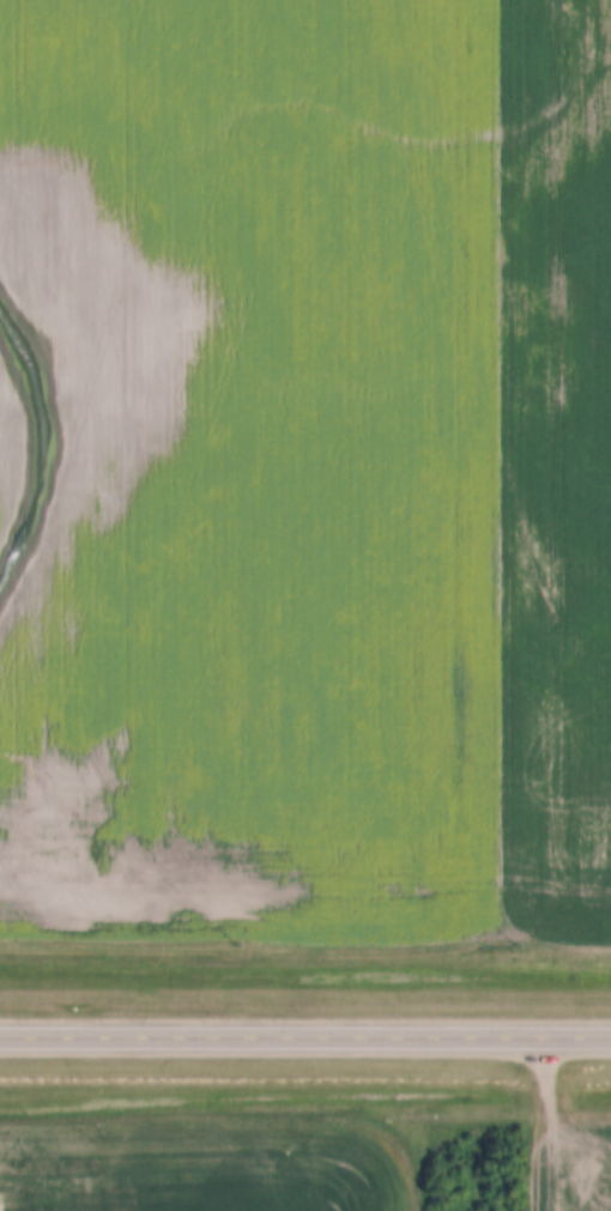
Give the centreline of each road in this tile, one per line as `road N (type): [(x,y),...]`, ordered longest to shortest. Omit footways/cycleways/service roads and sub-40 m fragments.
road 1 (secondary): [(0,1038),(610,1035)]

